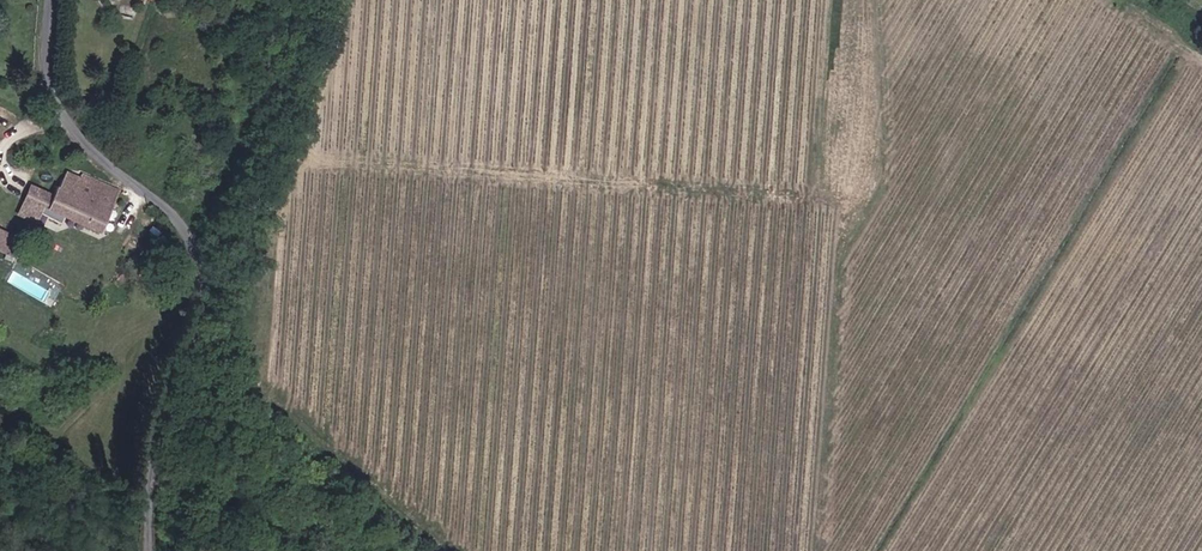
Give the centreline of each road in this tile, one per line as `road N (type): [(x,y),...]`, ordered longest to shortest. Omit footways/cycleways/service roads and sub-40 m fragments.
road 1 (unclassified): [(156,550),(156,457),(208,290),(203,251),(189,223),(68,123),(50,65),(52,0)]

